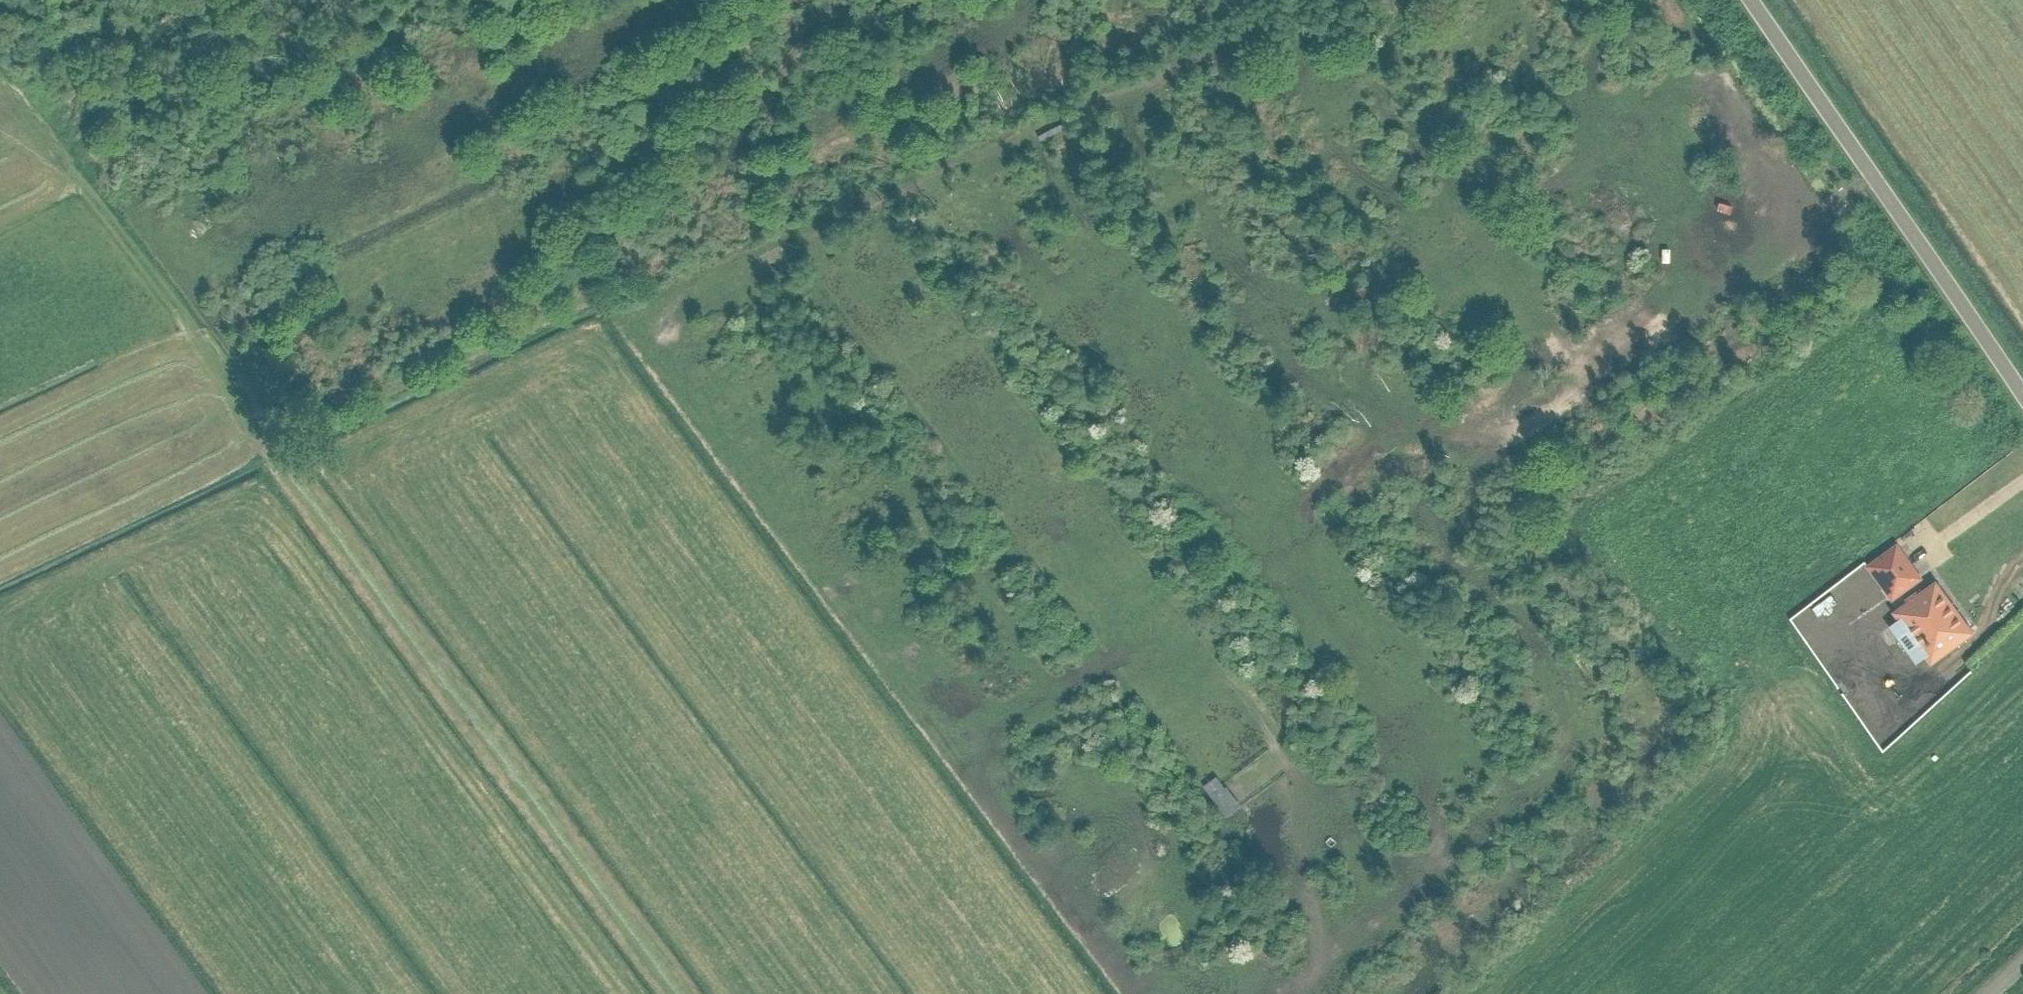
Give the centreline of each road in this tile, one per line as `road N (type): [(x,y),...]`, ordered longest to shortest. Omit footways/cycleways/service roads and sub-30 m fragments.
road 1 (track): [(0,80),(683,993)]
road 2 (unclassified): [(2022,359),(1793,0)]

